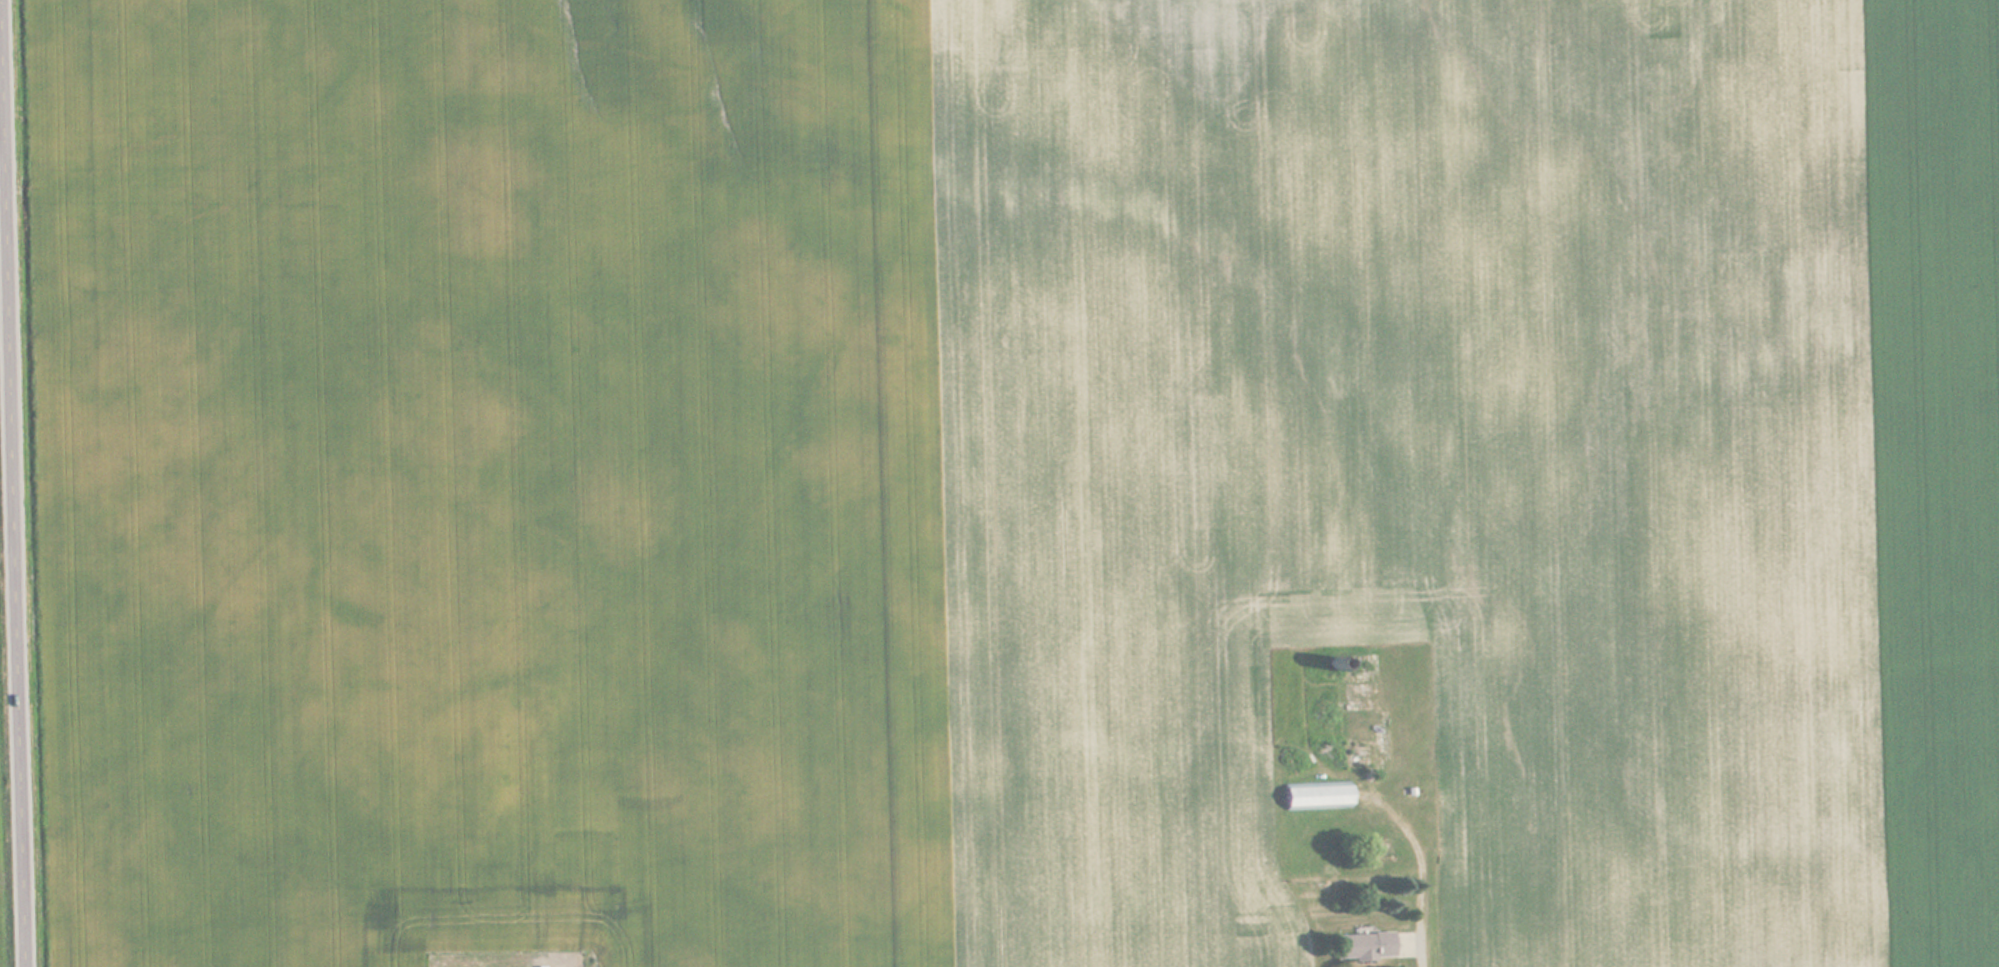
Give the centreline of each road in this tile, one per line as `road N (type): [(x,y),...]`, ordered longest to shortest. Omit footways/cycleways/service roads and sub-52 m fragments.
road 1 (residential): [(27,966),(0,69)]

